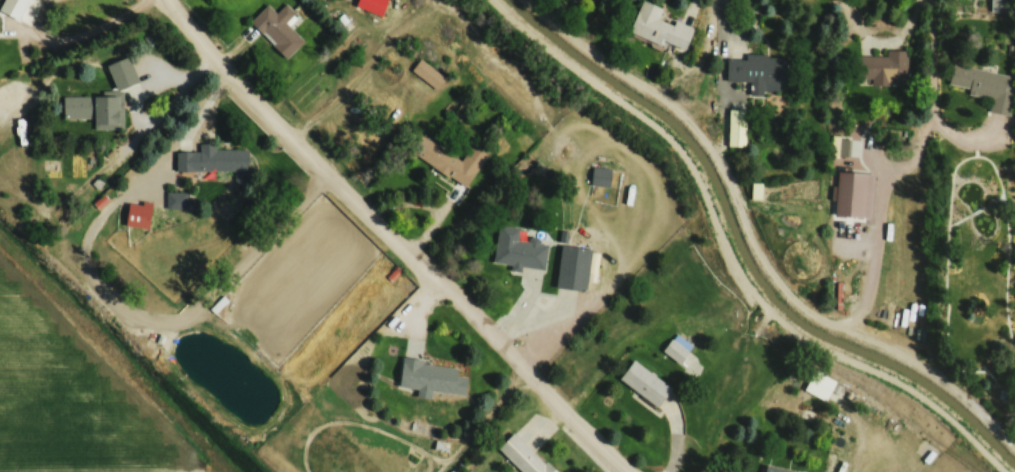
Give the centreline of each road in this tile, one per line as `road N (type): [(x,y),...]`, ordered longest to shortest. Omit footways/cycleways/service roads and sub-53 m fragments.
road 1 (residential): [(632,471),(272,121),(167,0)]

